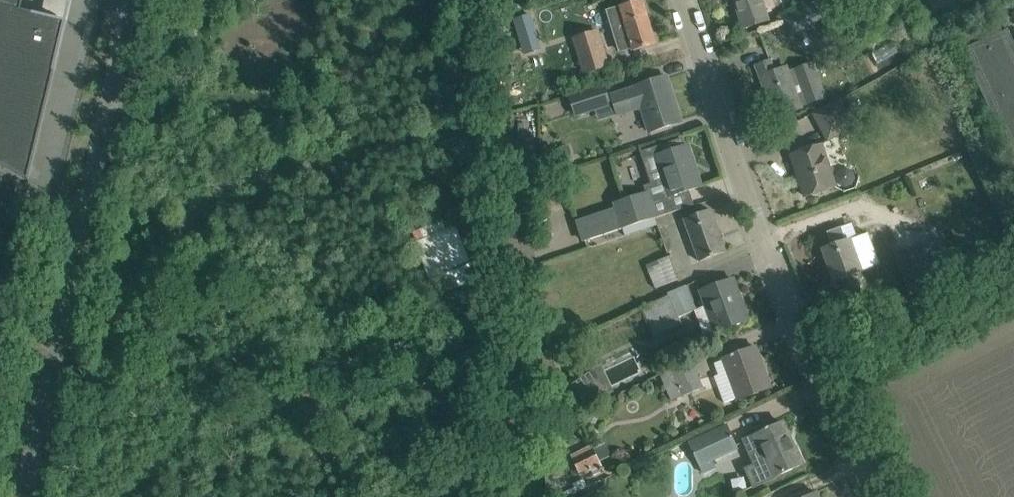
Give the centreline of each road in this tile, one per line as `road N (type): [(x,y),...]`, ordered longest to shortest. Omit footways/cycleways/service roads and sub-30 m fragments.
road 1 (unclassified): [(878,496),(764,240),(683,0)]
road 2 (unclassified): [(24,496),(134,0)]

